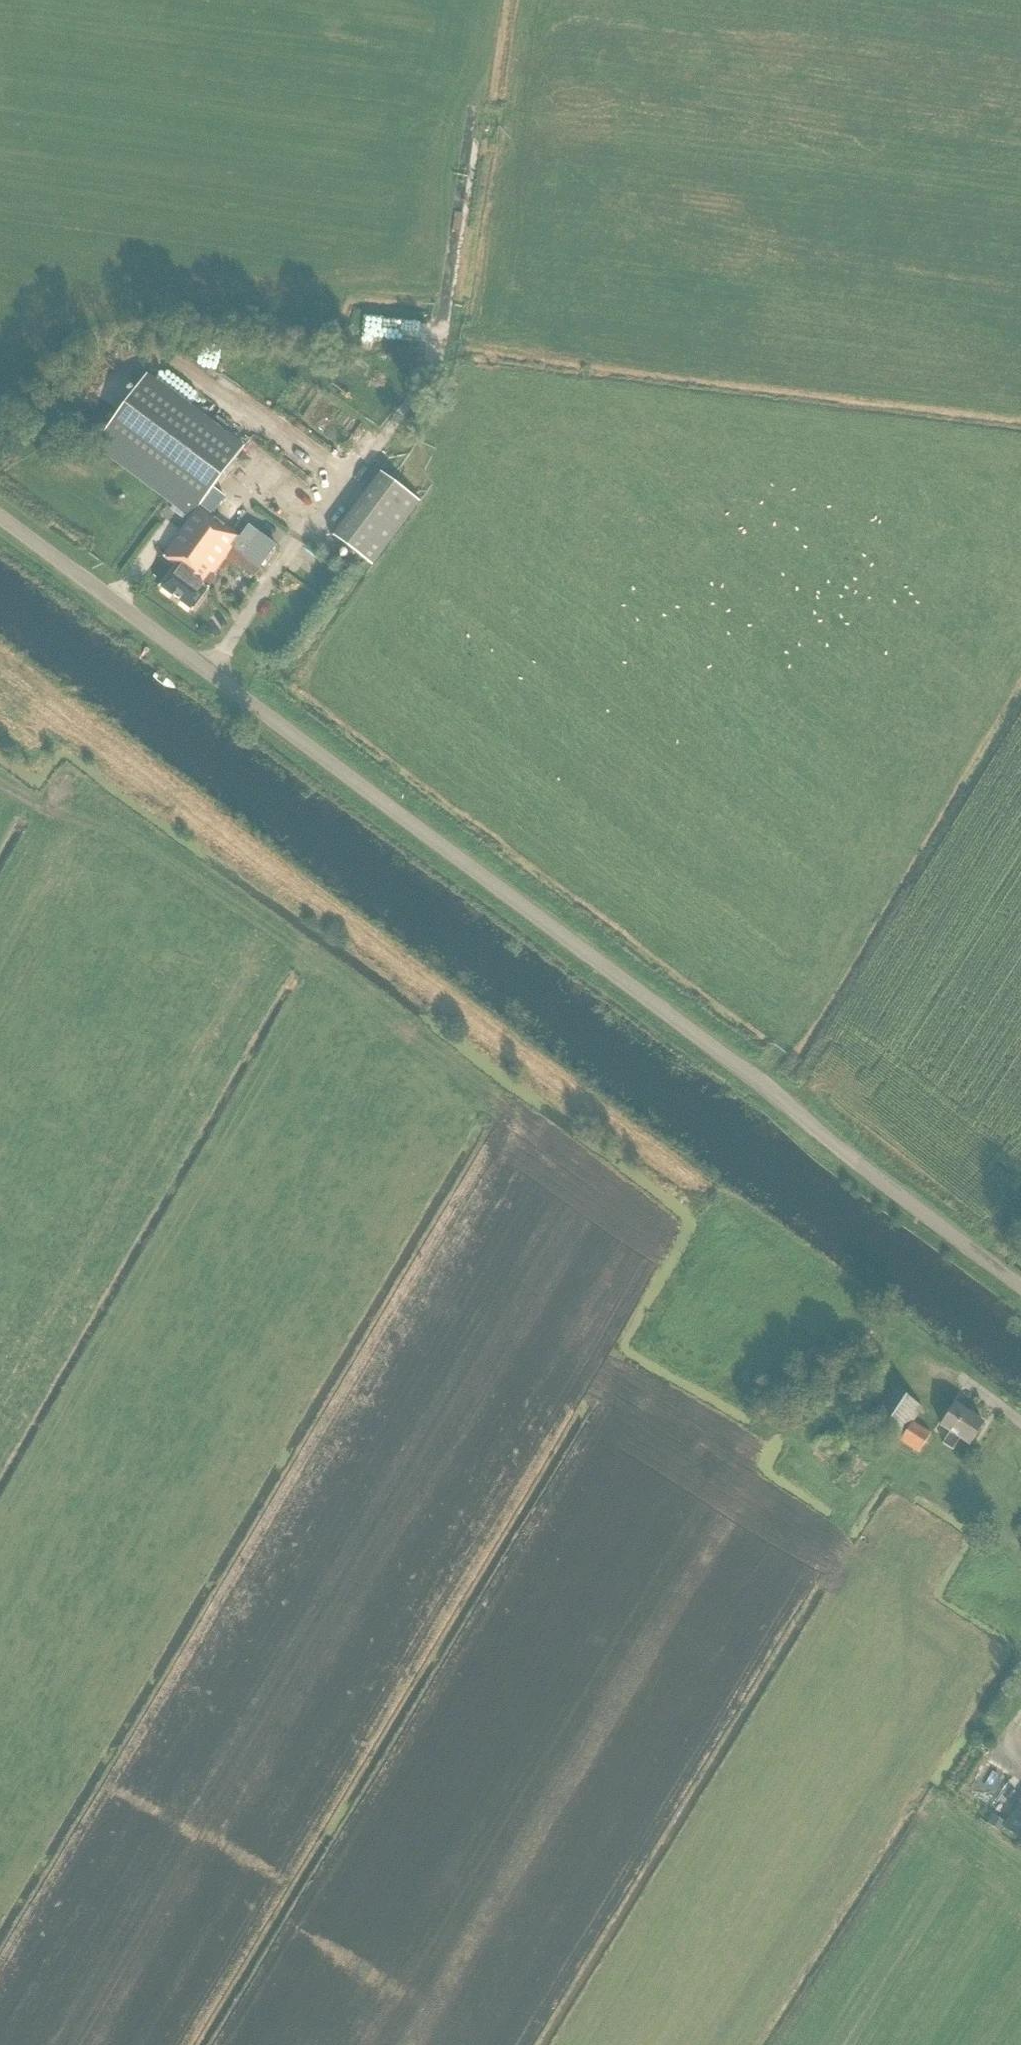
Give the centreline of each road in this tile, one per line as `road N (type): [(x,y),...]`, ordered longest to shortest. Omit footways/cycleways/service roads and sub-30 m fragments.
road 1 (tertiary): [(1020,1284),(0,522)]

